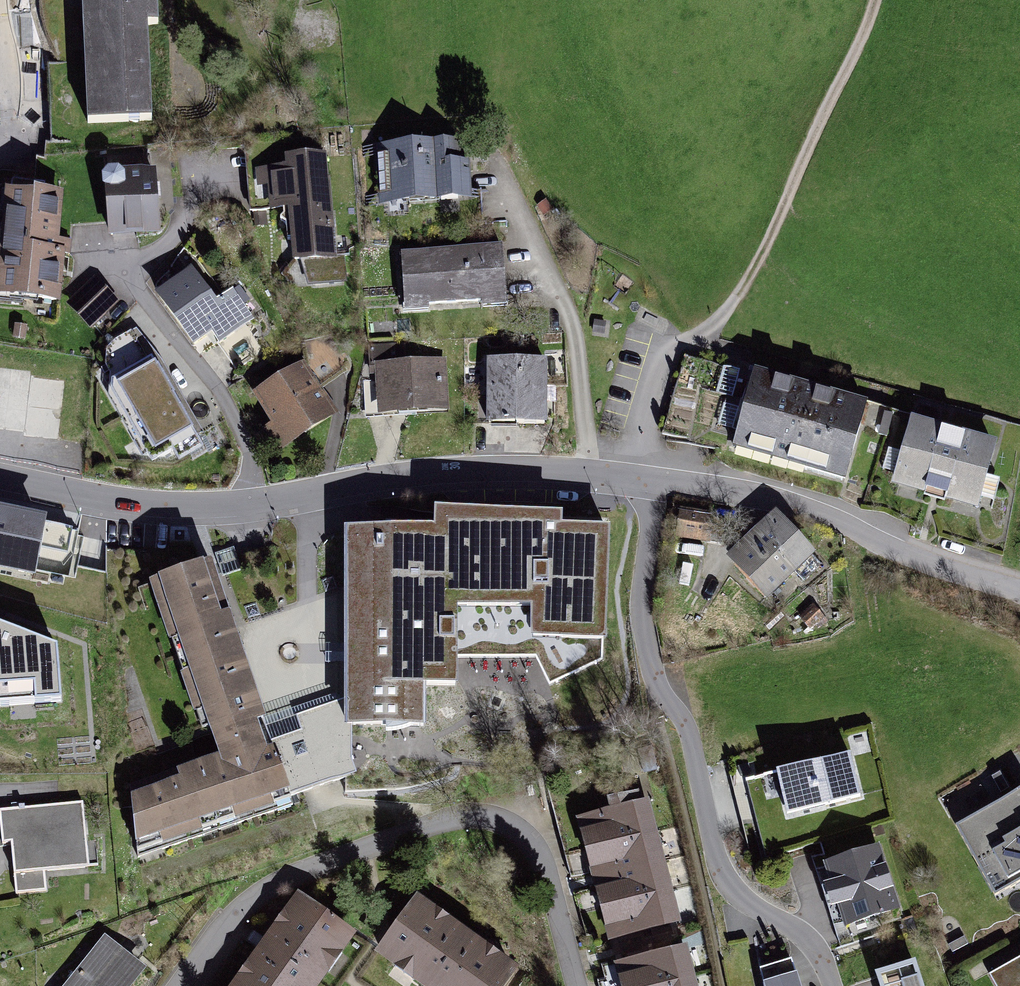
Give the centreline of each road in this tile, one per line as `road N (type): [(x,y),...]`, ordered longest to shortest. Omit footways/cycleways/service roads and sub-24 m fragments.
road 1 (residential): [(0,476),(180,507),(255,501),(395,474),(590,472)]
road 2 (residential): [(656,481),(641,615),(656,680),(692,736),(720,874),(745,900),(801,931),(833,985)]
road 3 (residential): [(178,985),(223,921),(256,895),(451,819),(484,816),(515,827),(536,850),(578,985)]
road 4 (track): [(878,0),(736,299),(706,331),(674,342),(643,427),(635,478)]
road 5 (residential): [(656,481),(825,512),(907,551),(1019,584)]
road 6 (residential): [(509,178),(574,323),(590,472)]

